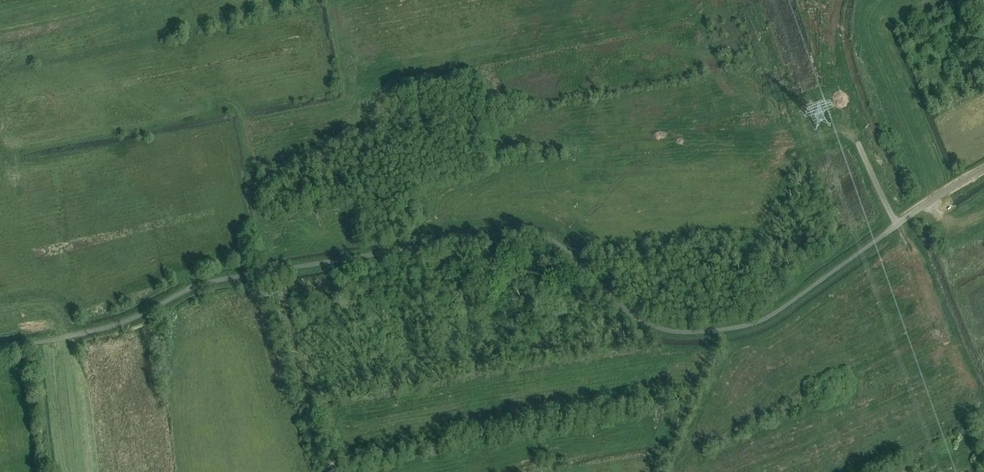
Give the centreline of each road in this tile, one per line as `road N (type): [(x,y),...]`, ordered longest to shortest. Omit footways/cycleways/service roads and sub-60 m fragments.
road 1 (track): [(79,471),(62,338)]

